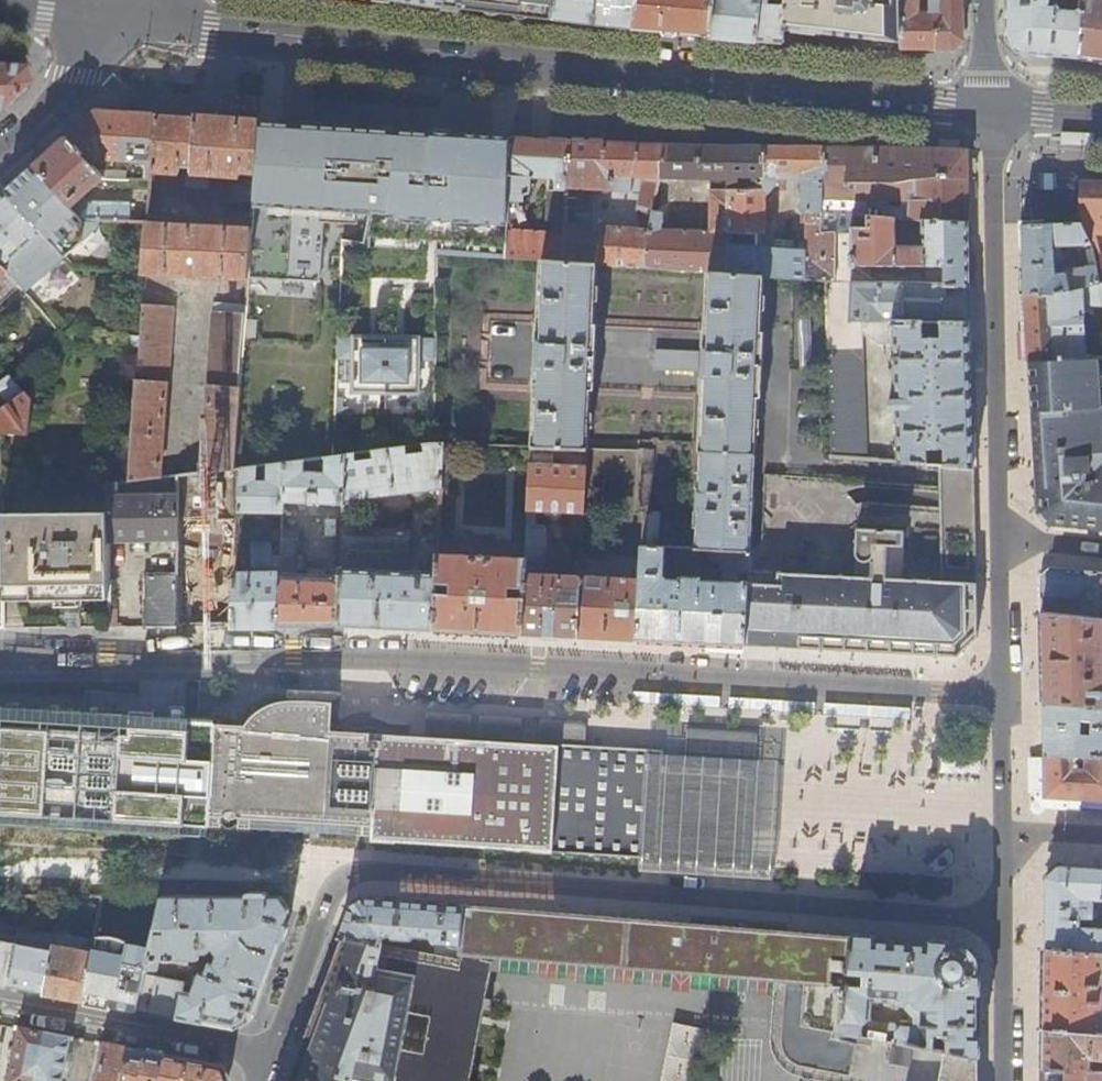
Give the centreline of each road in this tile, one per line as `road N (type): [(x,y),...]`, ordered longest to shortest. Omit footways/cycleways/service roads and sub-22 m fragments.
road 1 (secondary): [(989,107),(127,23)]
road 2 (residential): [(271,1054),(326,895),(352,874),(1003,919)]
road 3 (residential): [(1002,695),(335,658)]
road 4 (residential): [(989,107),(1000,538)]
road 5 (residential): [(335,658),(0,660)]
road 6 (residential): [(271,1054),(0,1001)]
road 7 (tertiary): [(0,149),(127,23)]
road 8 (residential): [(1002,695),(1002,827)]
road 9 (secondary): [(127,23),(0,10)]

